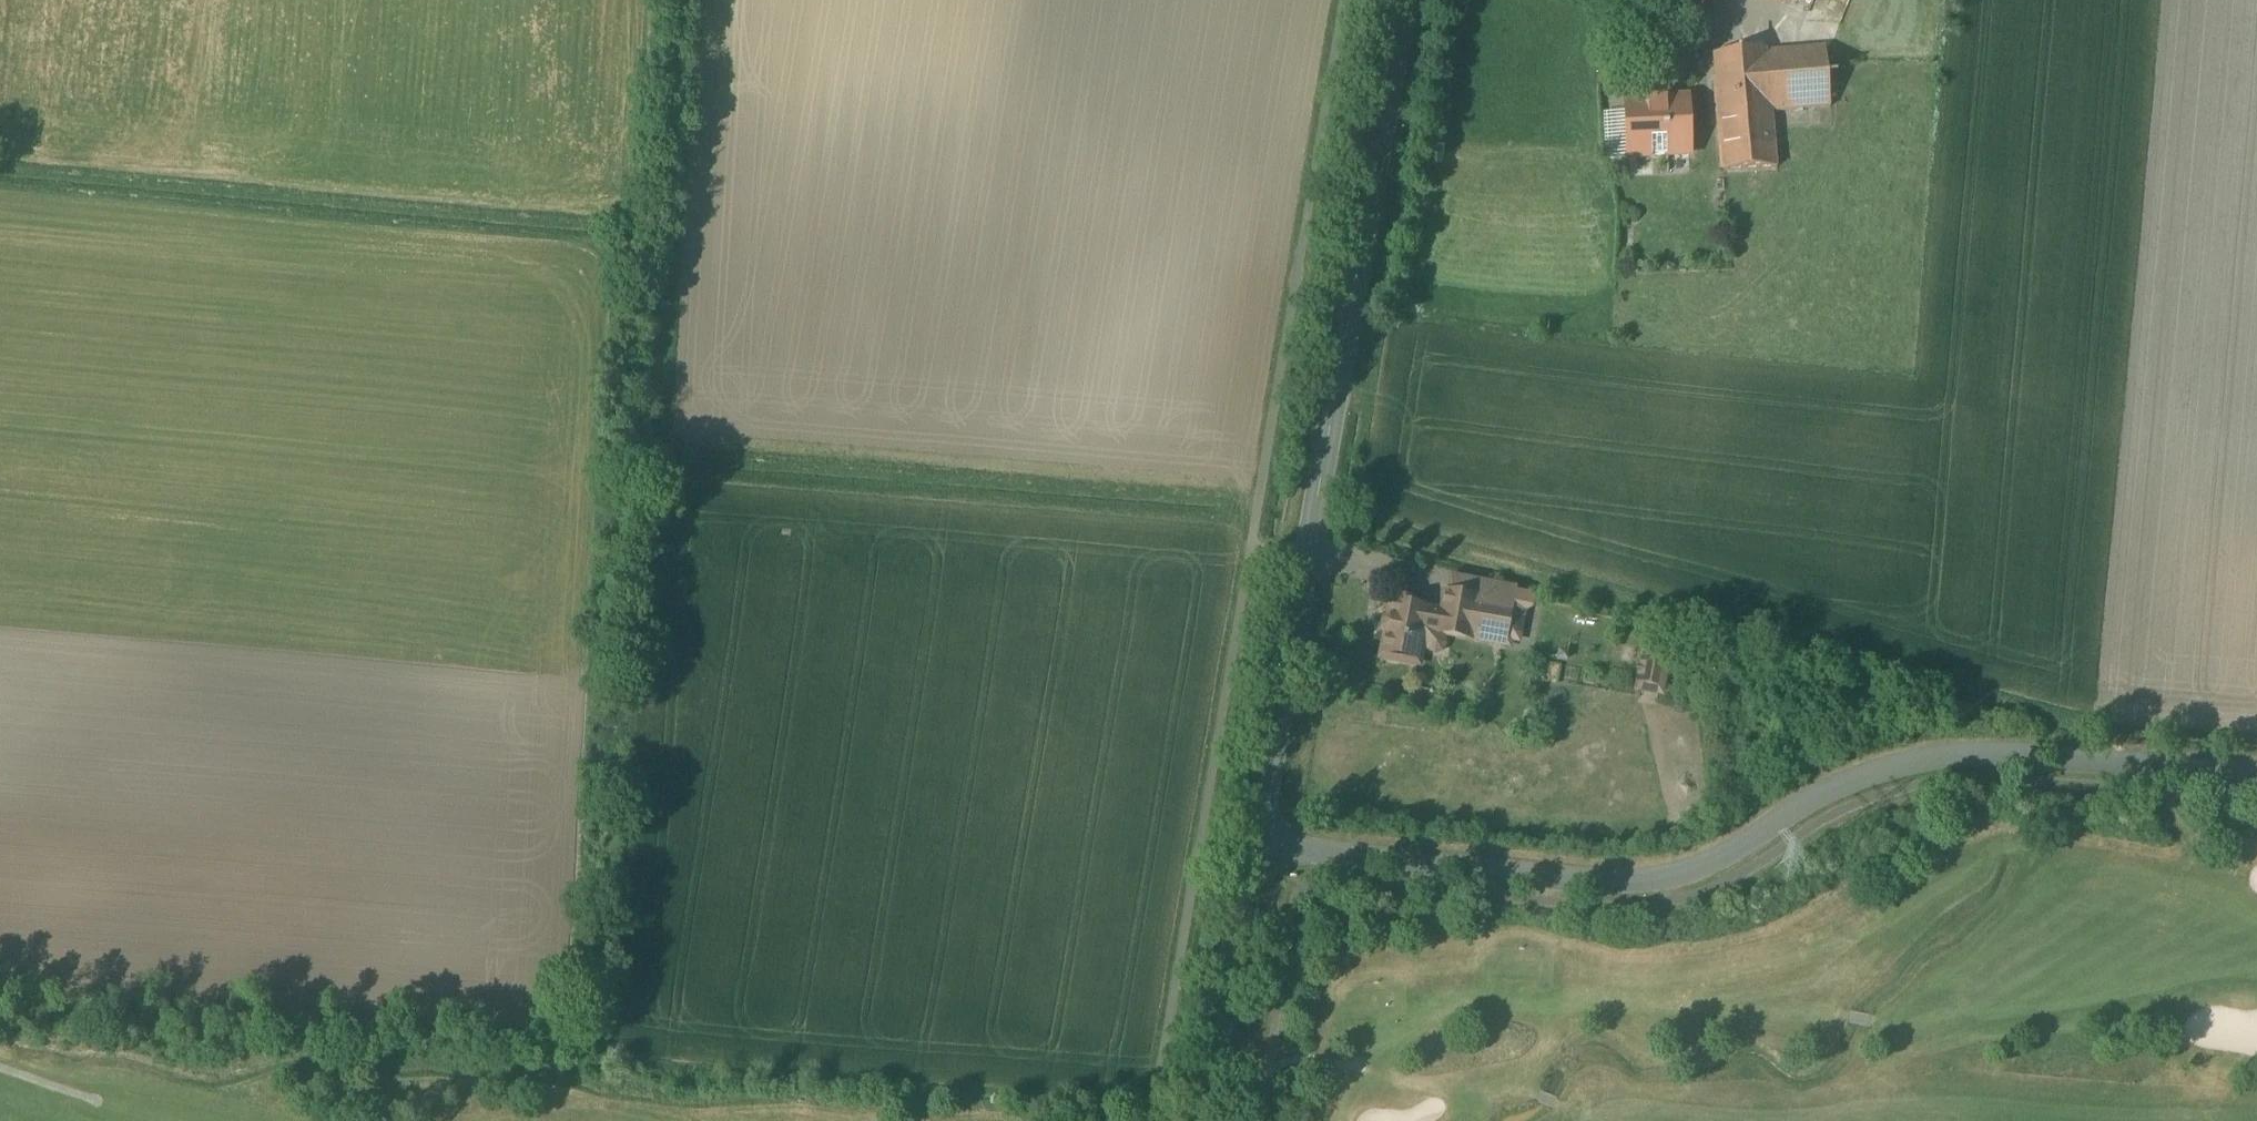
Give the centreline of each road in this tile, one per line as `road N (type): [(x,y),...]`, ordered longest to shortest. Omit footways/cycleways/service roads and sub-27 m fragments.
road 1 (unclassified): [(2256,765),(2014,744),(1933,747),(1834,775),(1680,863),(1258,849)]
road 2 (tertiary): [(1407,0),(1258,849)]
road 3 (tertiary): [(1258,849),(1211,1120)]

